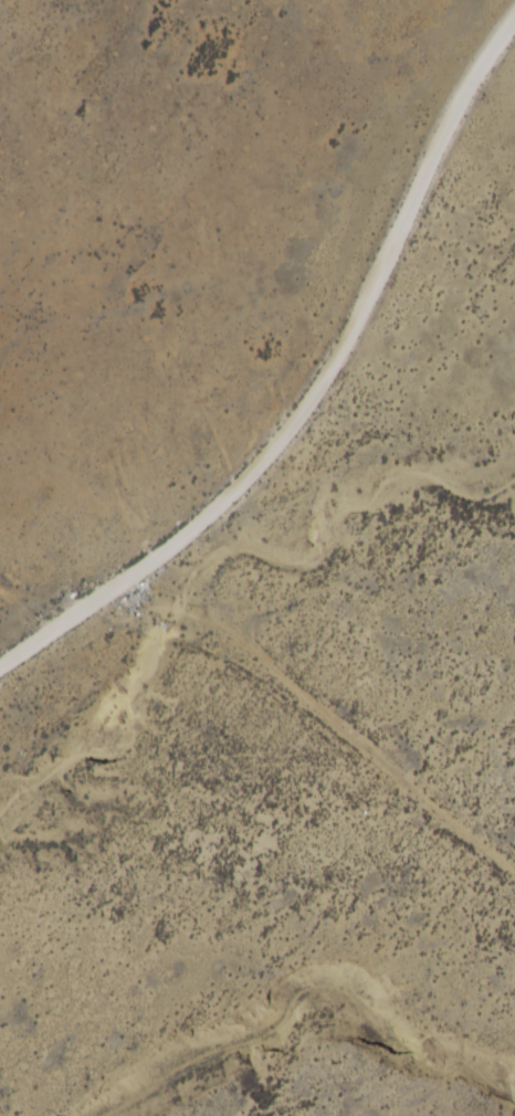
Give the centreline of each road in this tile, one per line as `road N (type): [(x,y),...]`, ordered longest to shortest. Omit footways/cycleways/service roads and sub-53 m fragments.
road 1 (residential): [(0,667),(157,556),(217,506),(277,438),(328,368),(465,94),(514,20)]
road 2 (track): [(514,896),(199,620),(85,609)]

